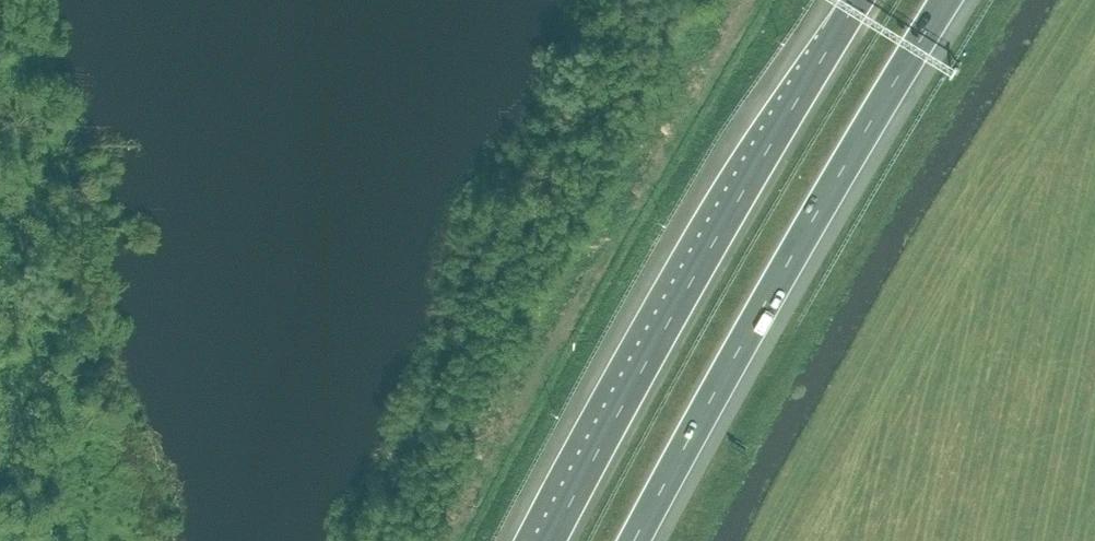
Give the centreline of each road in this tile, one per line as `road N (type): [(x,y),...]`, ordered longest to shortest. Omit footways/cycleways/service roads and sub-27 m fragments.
road 1 (motorway): [(637,540),(949,0)]
road 2 (motorway): [(859,0),(553,540)]

